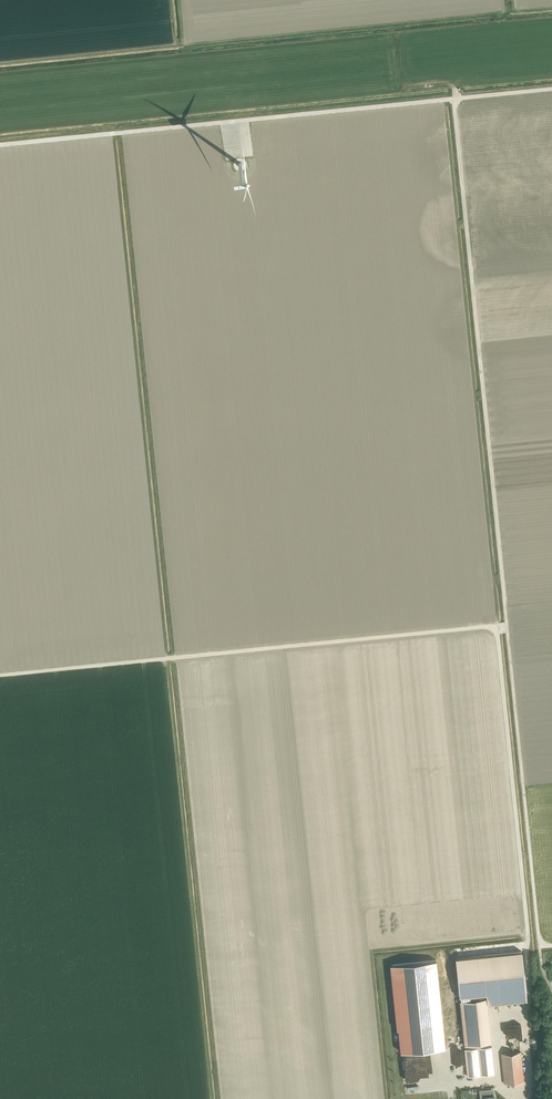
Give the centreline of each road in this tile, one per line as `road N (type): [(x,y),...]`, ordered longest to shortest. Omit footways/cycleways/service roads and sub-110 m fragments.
road 1 (track): [(542,969),(453,98)]
road 2 (track): [(526,949),(495,628),(0,675)]

